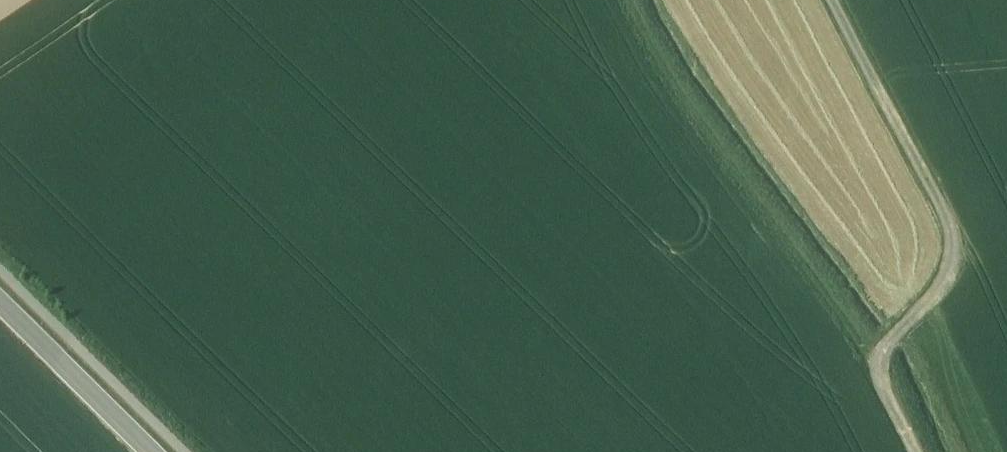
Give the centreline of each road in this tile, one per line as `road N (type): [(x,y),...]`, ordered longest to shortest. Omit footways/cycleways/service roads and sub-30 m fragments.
road 1 (track): [(919,451),(887,370),(949,296),(954,249),(829,0)]
road 2 (unclassified): [(154,451),(0,299)]

